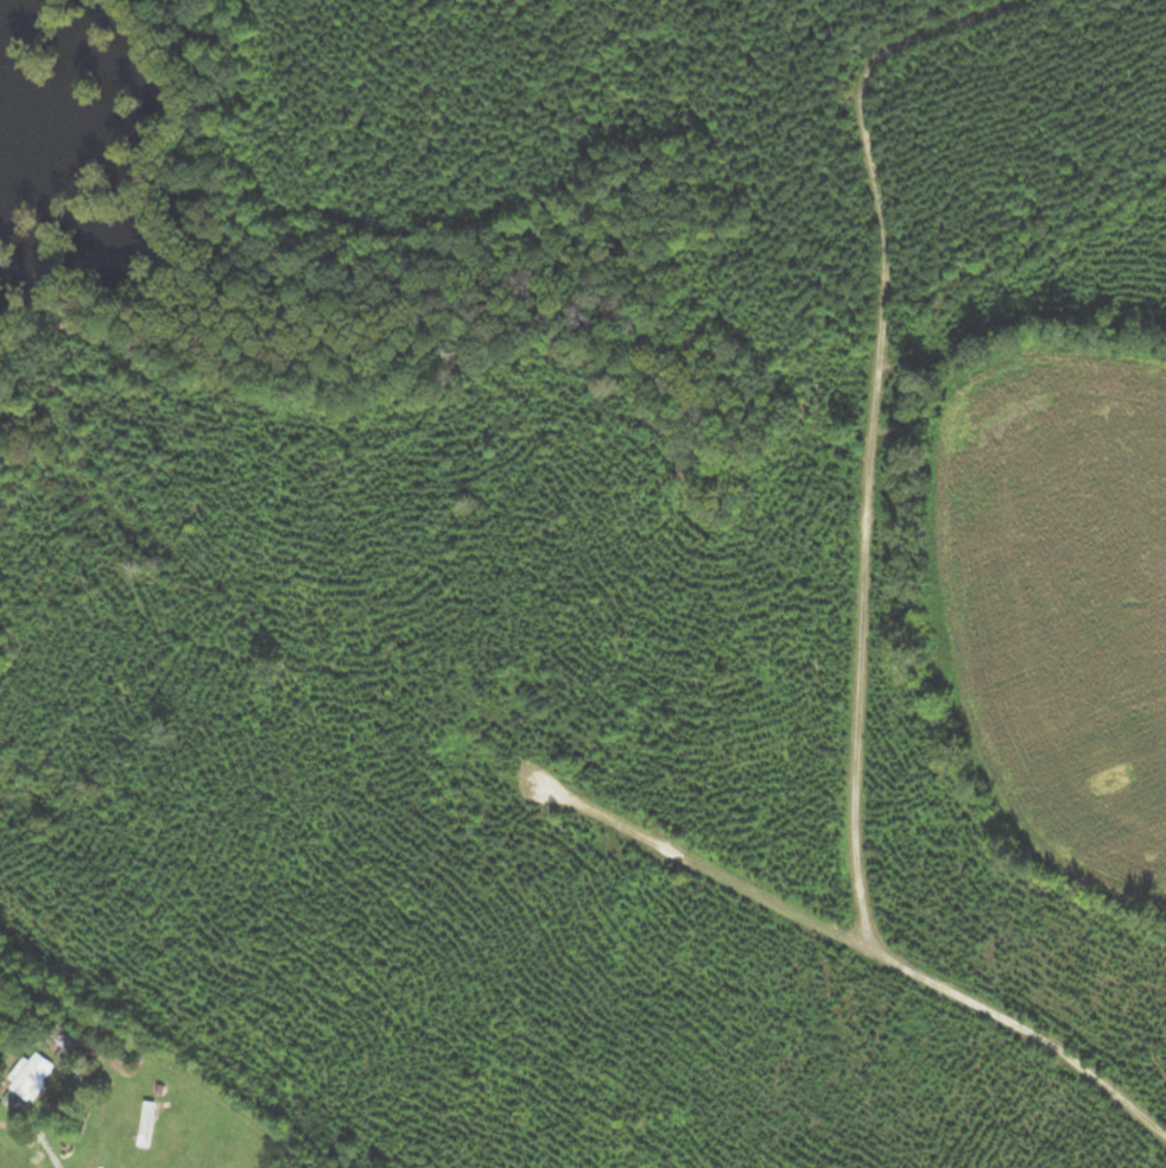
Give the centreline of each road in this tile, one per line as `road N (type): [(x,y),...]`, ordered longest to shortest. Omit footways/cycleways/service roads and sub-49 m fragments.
road 1 (track): [(1165,1131),(1024,1024),(869,945),(855,844),(887,284),(863,107),(867,57),(1041,0)]
road 2 (track): [(869,945),(541,781)]

